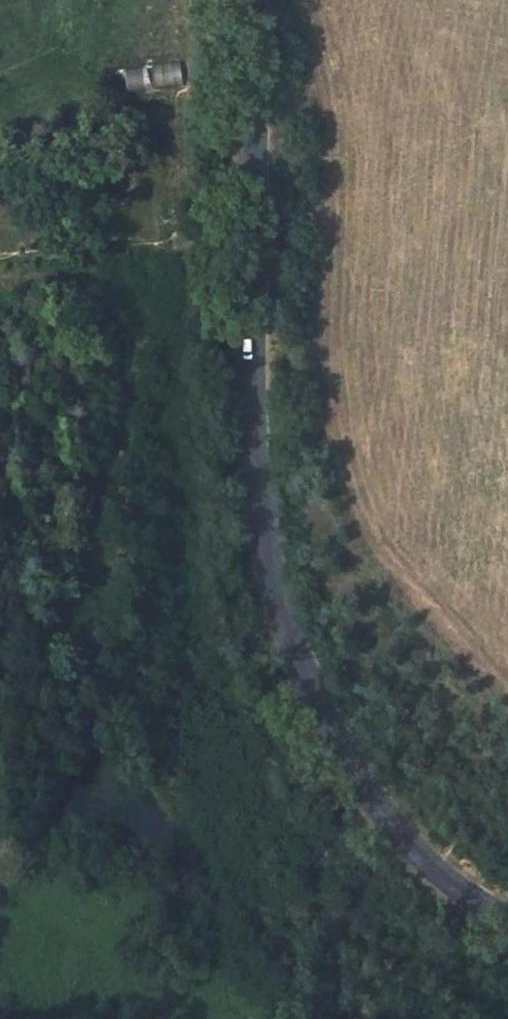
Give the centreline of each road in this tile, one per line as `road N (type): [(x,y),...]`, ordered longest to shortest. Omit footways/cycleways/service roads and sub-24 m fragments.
road 1 (tertiary): [(254,0),(254,410),(269,557),(306,679),(368,795),(448,879),(507,914)]

